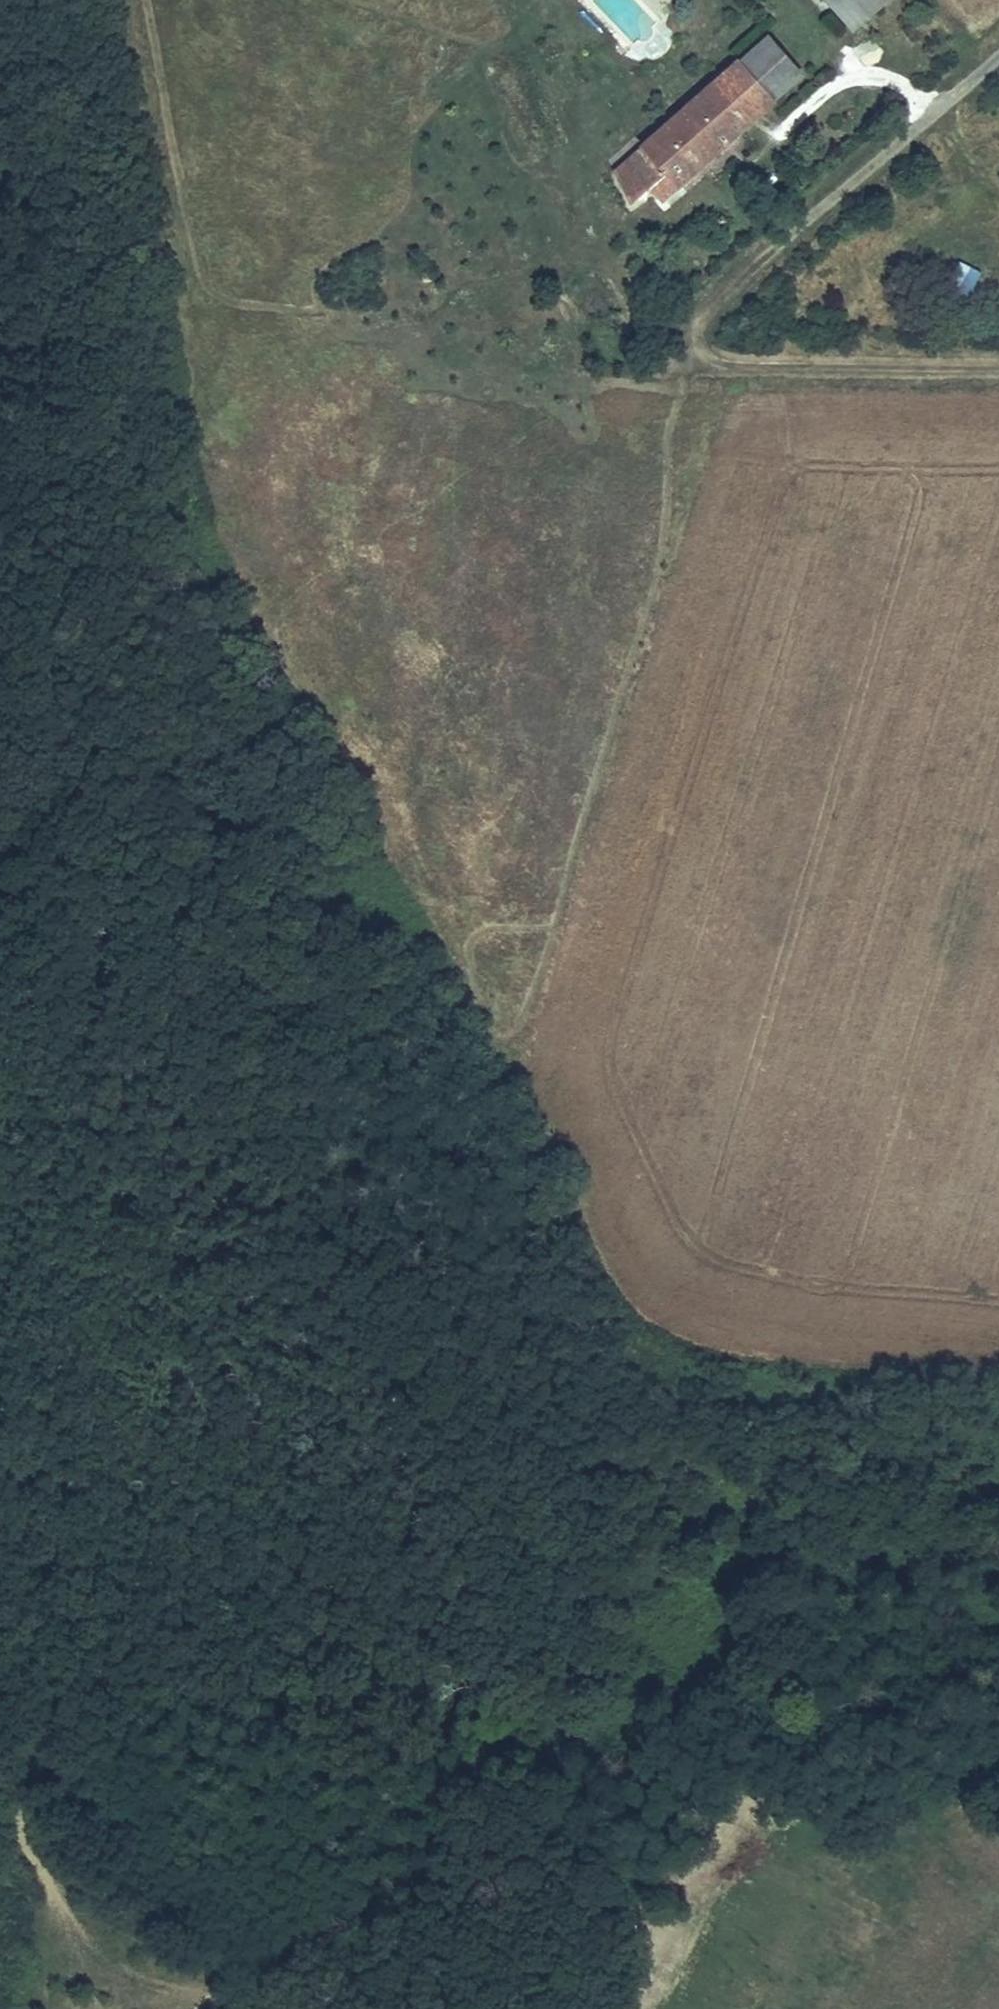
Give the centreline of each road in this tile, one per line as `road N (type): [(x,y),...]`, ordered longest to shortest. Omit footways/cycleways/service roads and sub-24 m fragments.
road 1 (unclassified): [(998,52),(712,307),(700,334)]
road 2 (track): [(998,371),(725,364),(706,354),(700,334)]

